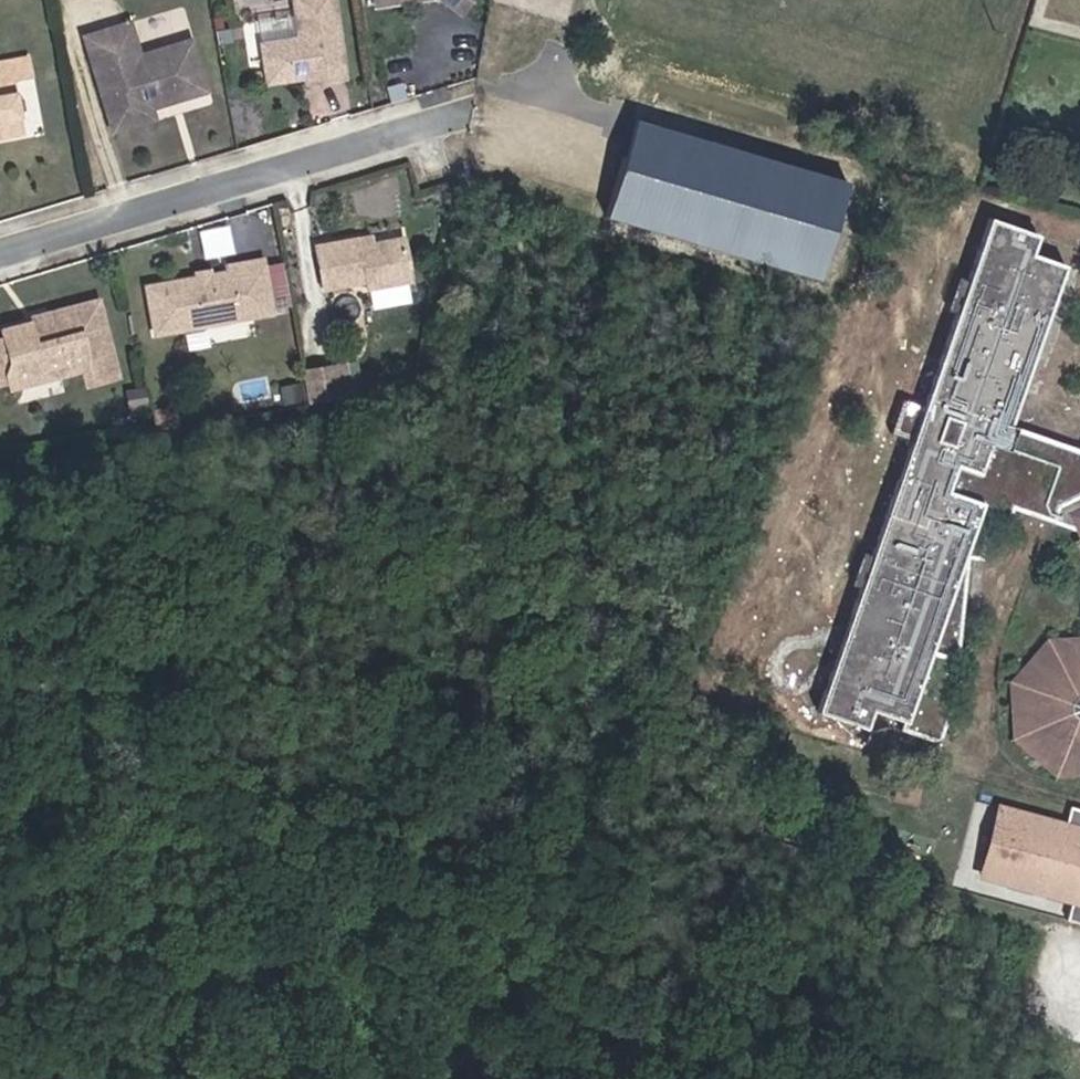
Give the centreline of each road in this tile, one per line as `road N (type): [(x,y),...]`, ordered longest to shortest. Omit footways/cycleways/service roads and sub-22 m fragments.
road 1 (residential): [(471,105),(0,252)]

